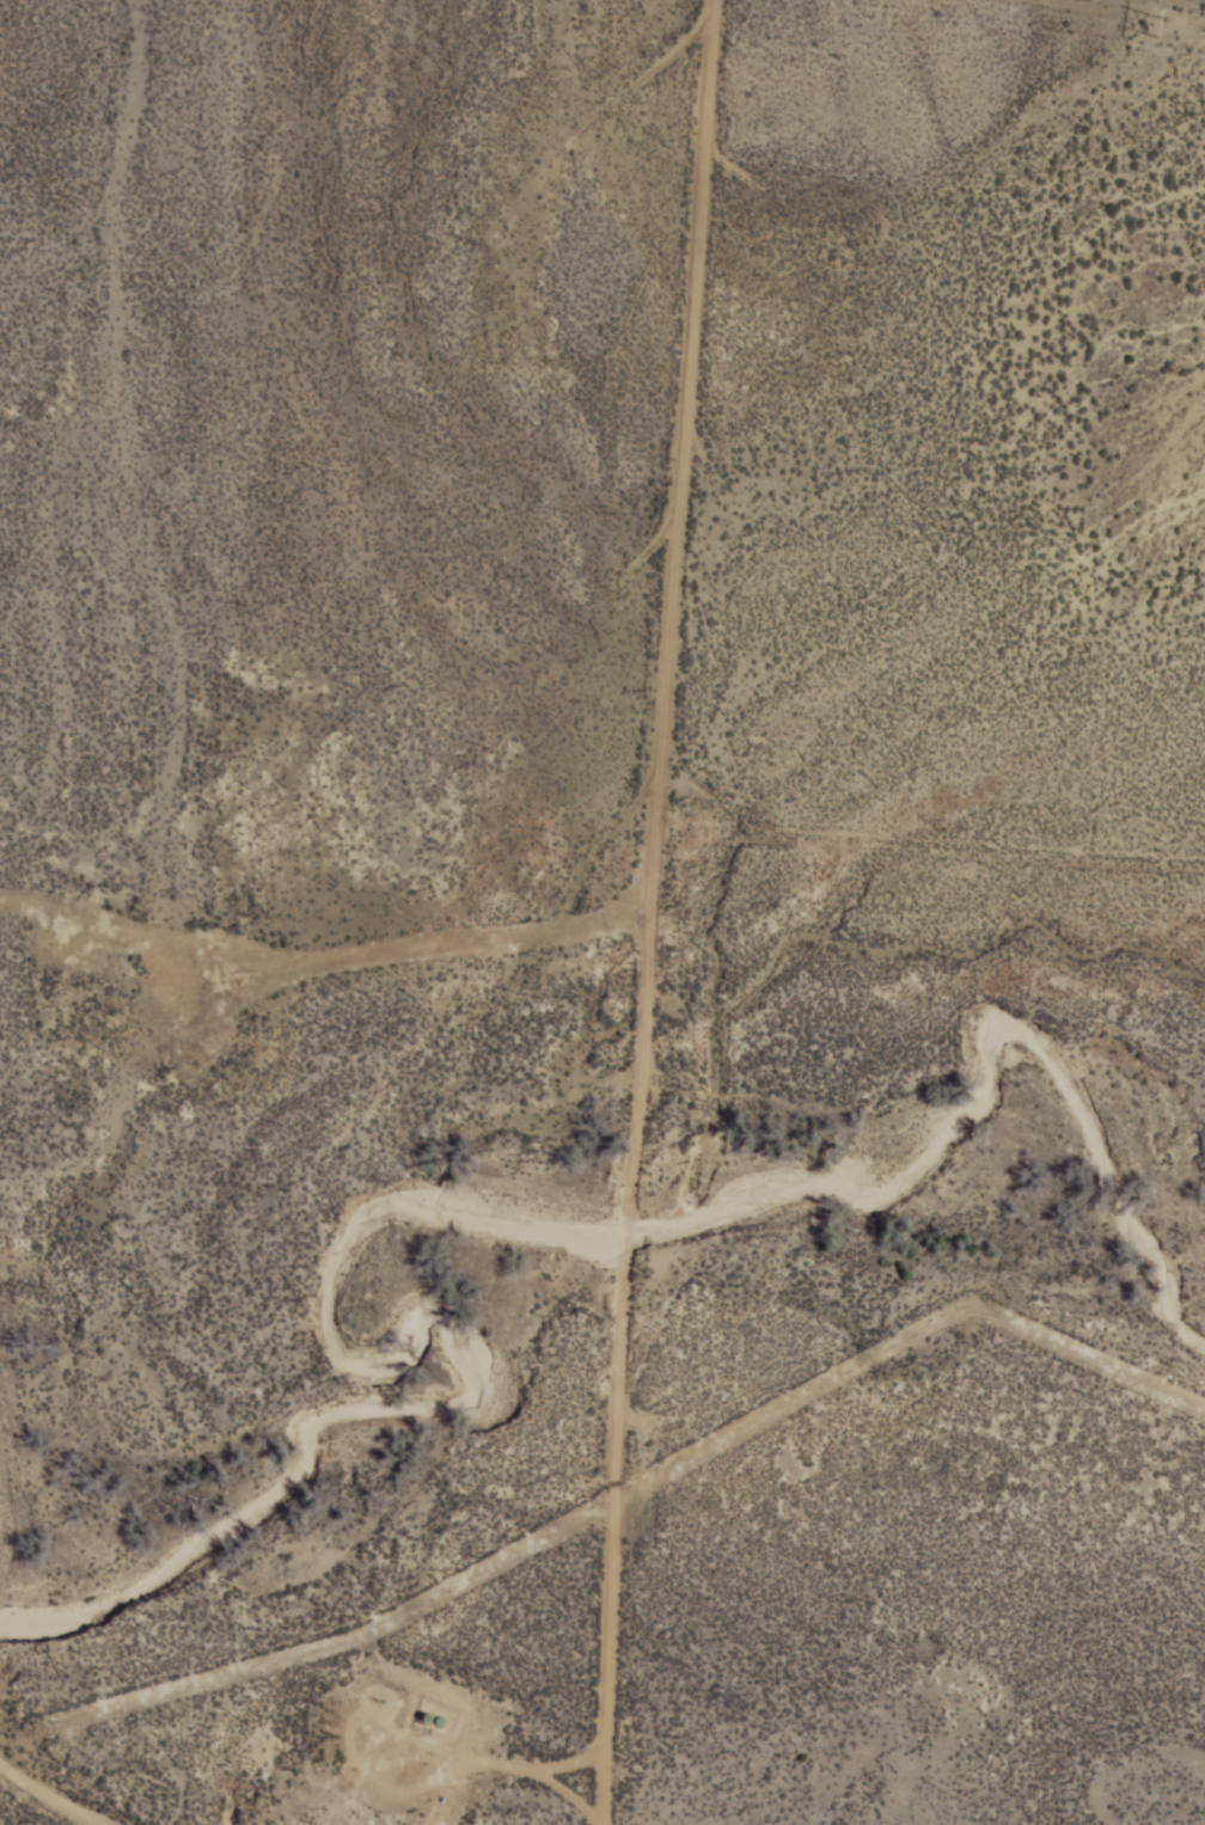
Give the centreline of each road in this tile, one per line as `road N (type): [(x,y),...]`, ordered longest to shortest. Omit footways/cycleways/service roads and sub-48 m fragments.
road 1 (residential): [(611,1824),(644,1549),(695,827),(705,0)]
road 2 (residential): [(1204,846),(695,827)]

